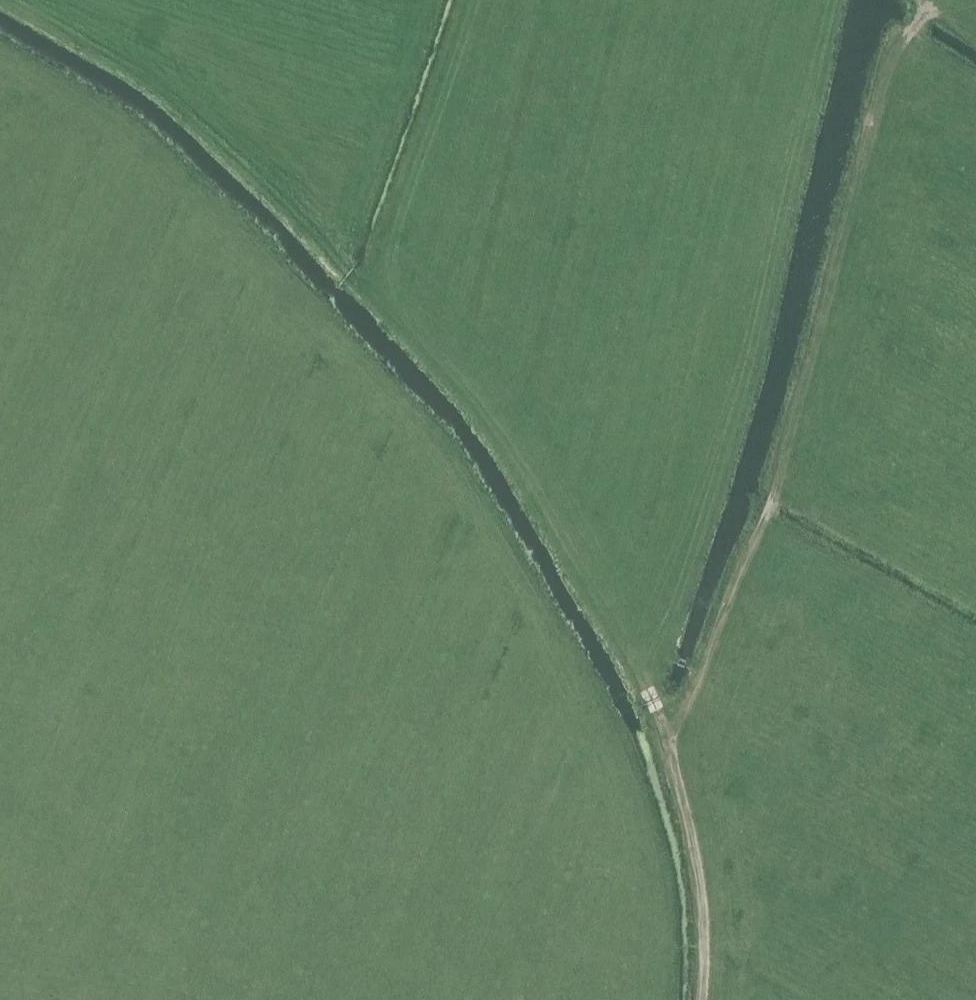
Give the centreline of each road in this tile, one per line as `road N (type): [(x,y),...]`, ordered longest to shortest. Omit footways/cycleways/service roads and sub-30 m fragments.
road 1 (track): [(705,999),(699,857),(672,747),(629,644)]

